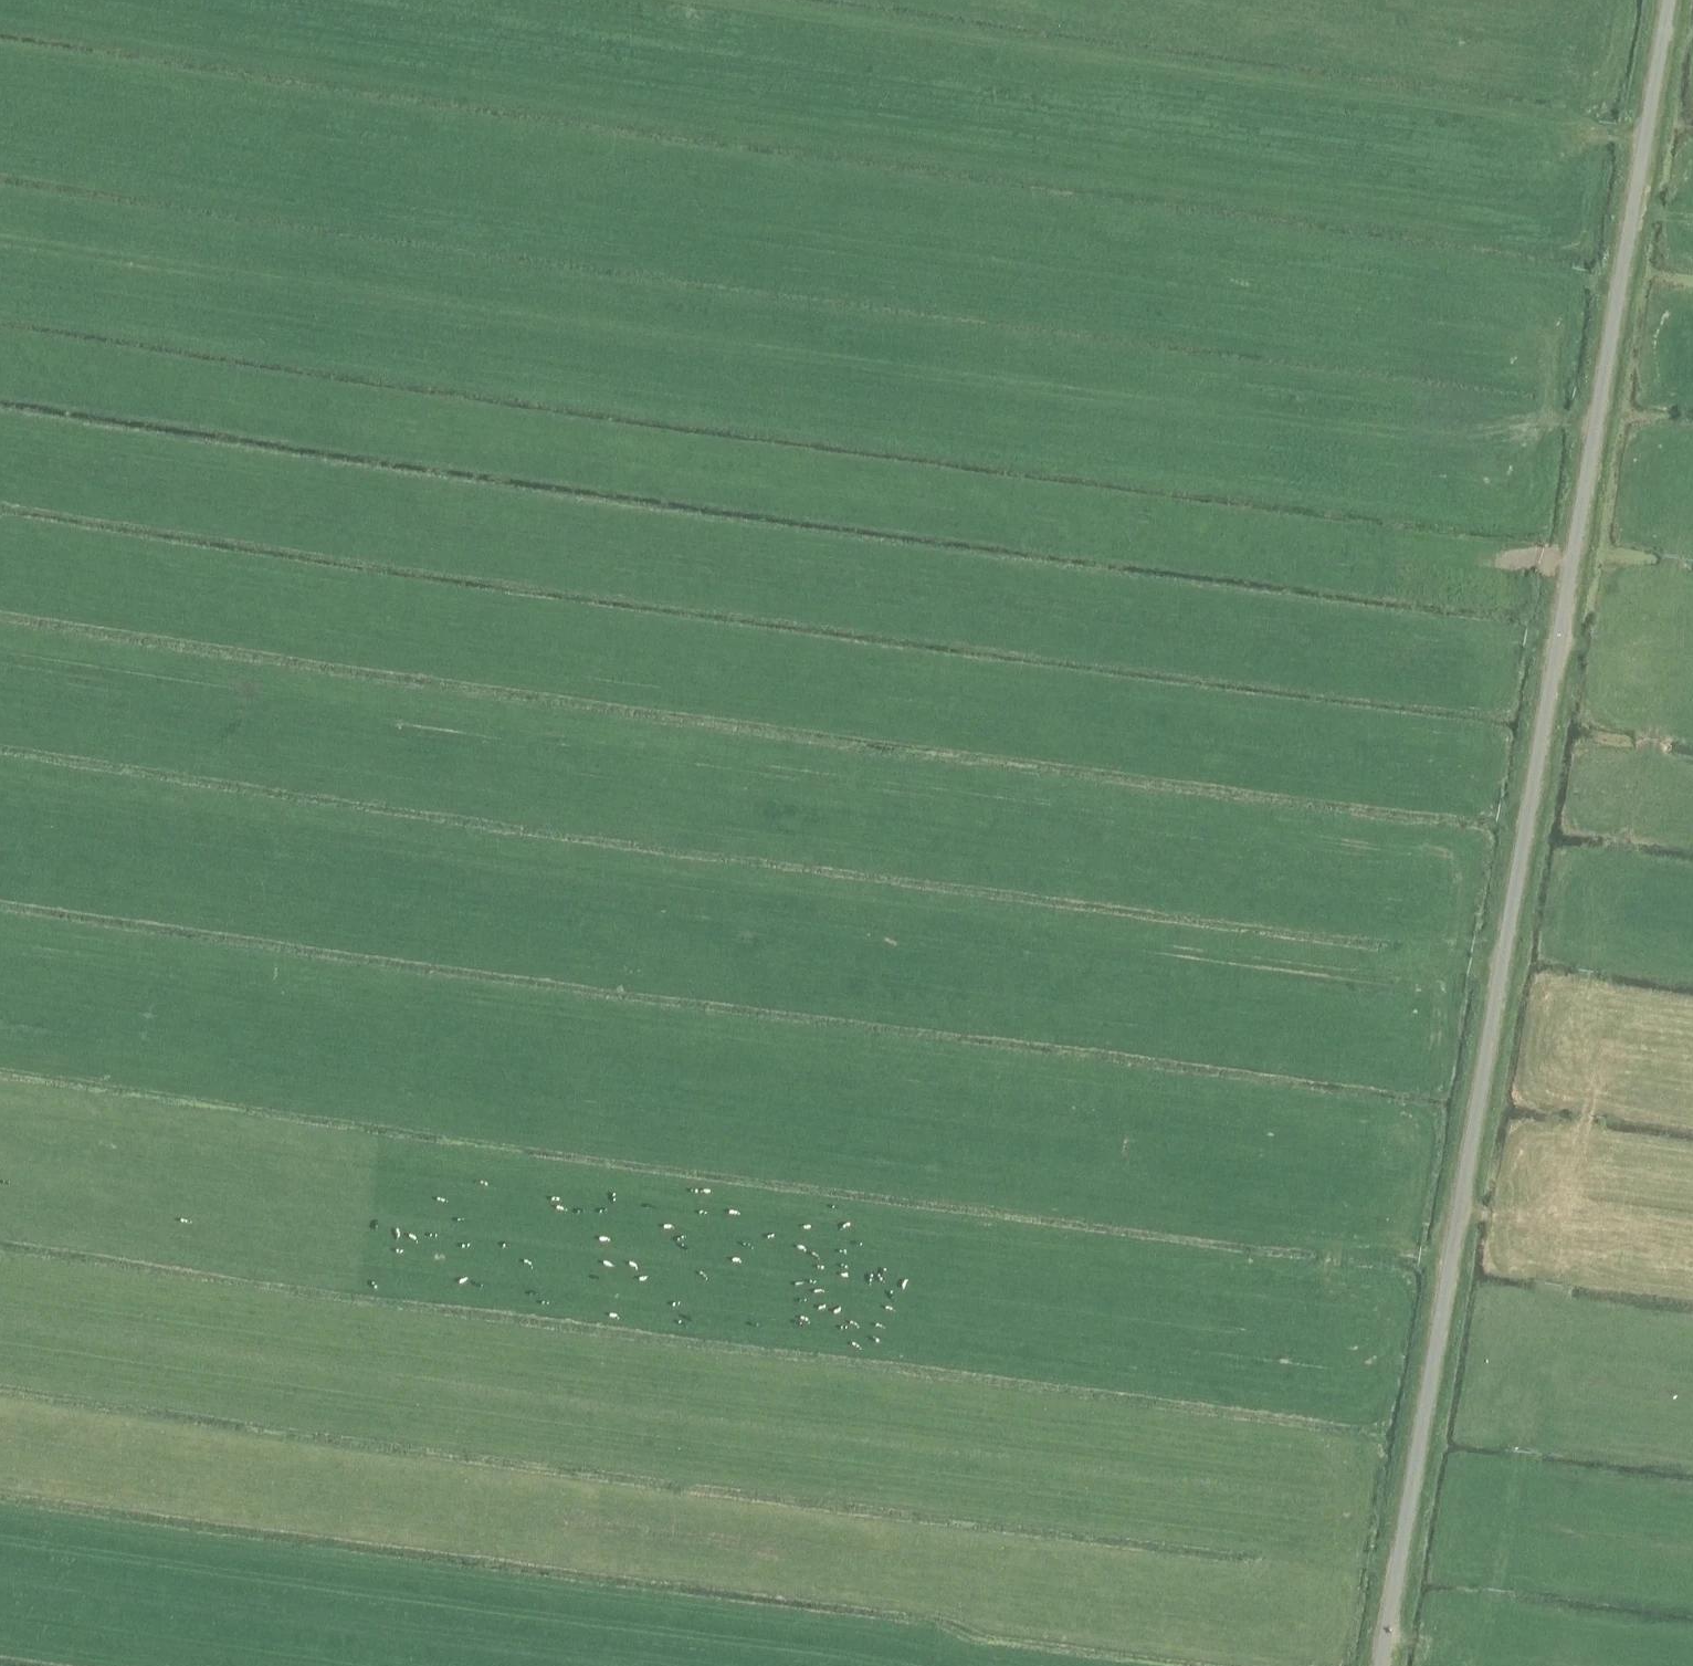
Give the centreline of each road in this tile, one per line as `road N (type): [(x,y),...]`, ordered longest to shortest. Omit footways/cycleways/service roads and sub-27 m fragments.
road 1 (unclassified): [(1381,1665),(1669,0)]
road 2 (track): [(1692,381),(1650,712),(1594,940),(1562,1213),(1566,1346),(1515,1471)]

